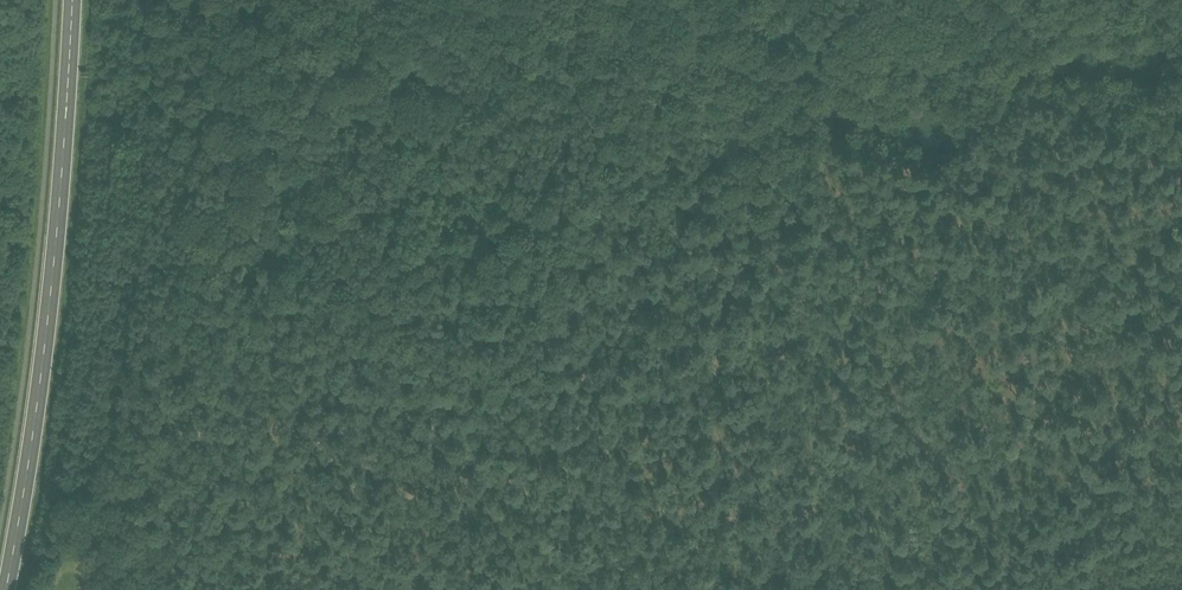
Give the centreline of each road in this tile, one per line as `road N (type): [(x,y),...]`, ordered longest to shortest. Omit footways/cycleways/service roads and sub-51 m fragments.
road 1 (primary): [(6,589),(48,327),(72,0)]

